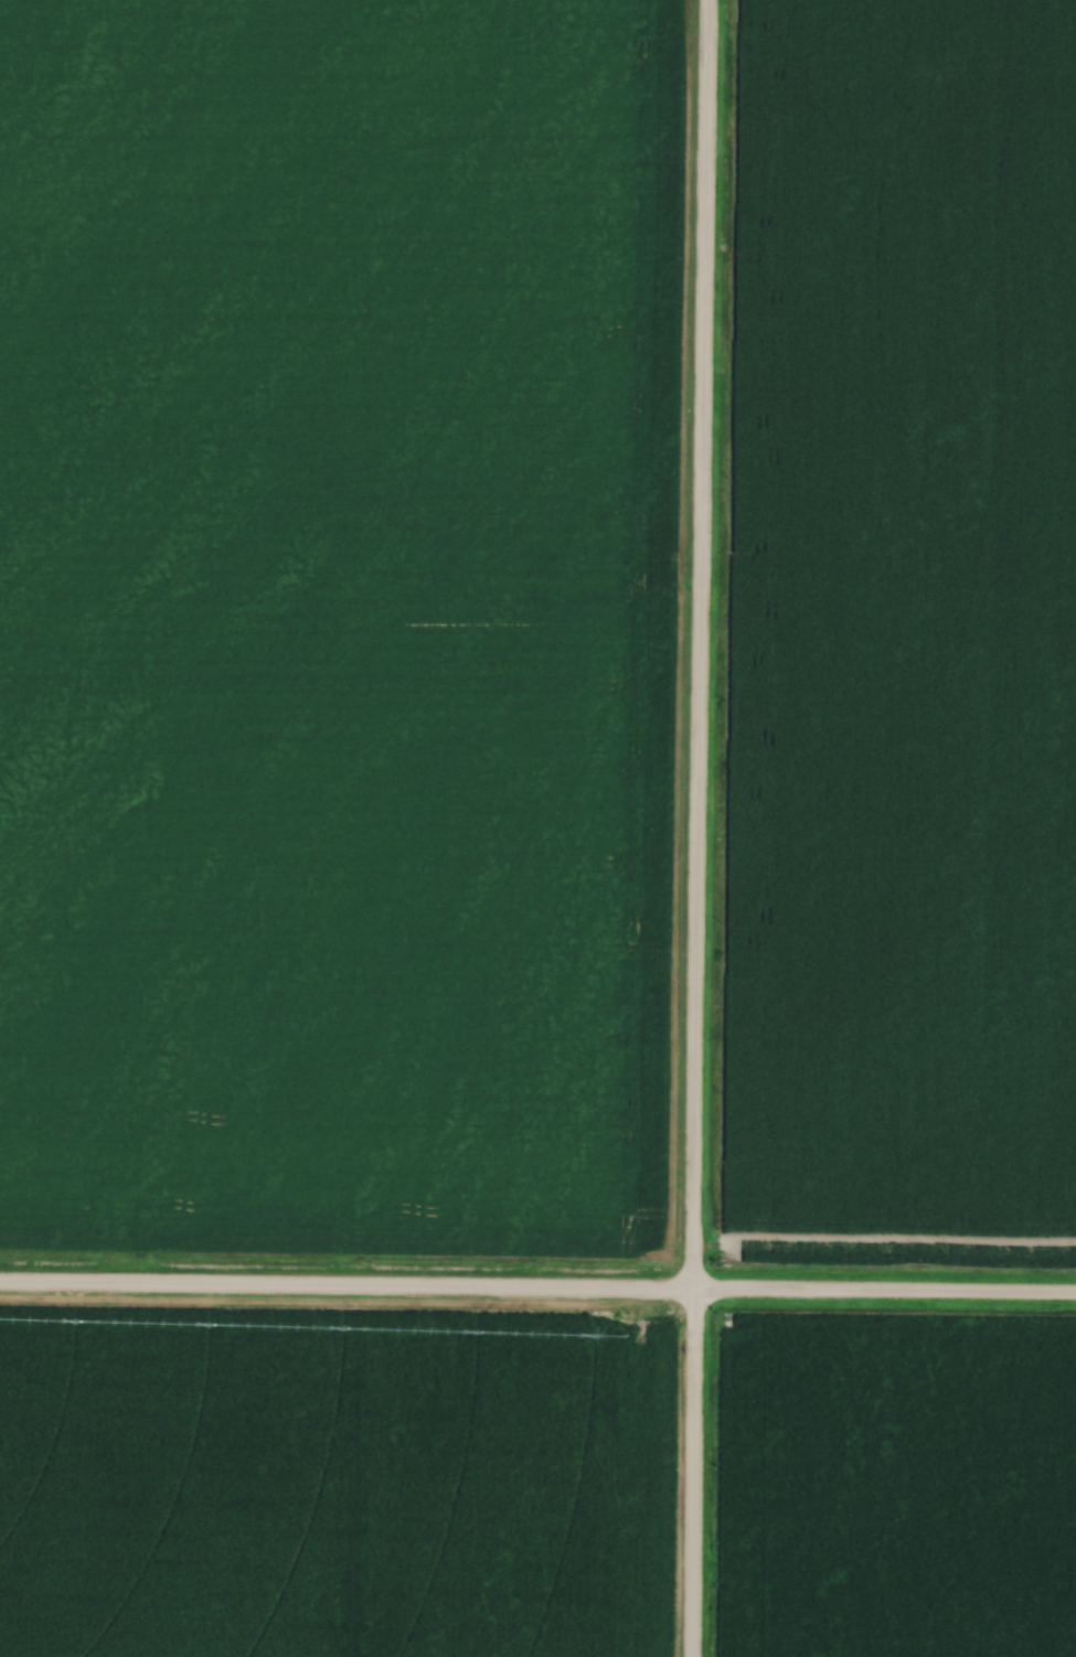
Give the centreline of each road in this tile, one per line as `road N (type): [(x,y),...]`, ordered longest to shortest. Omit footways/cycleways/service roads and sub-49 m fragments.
road 1 (residential): [(688,1656),(703,0)]
road 2 (residential): [(0,1292),(1075,1292)]

